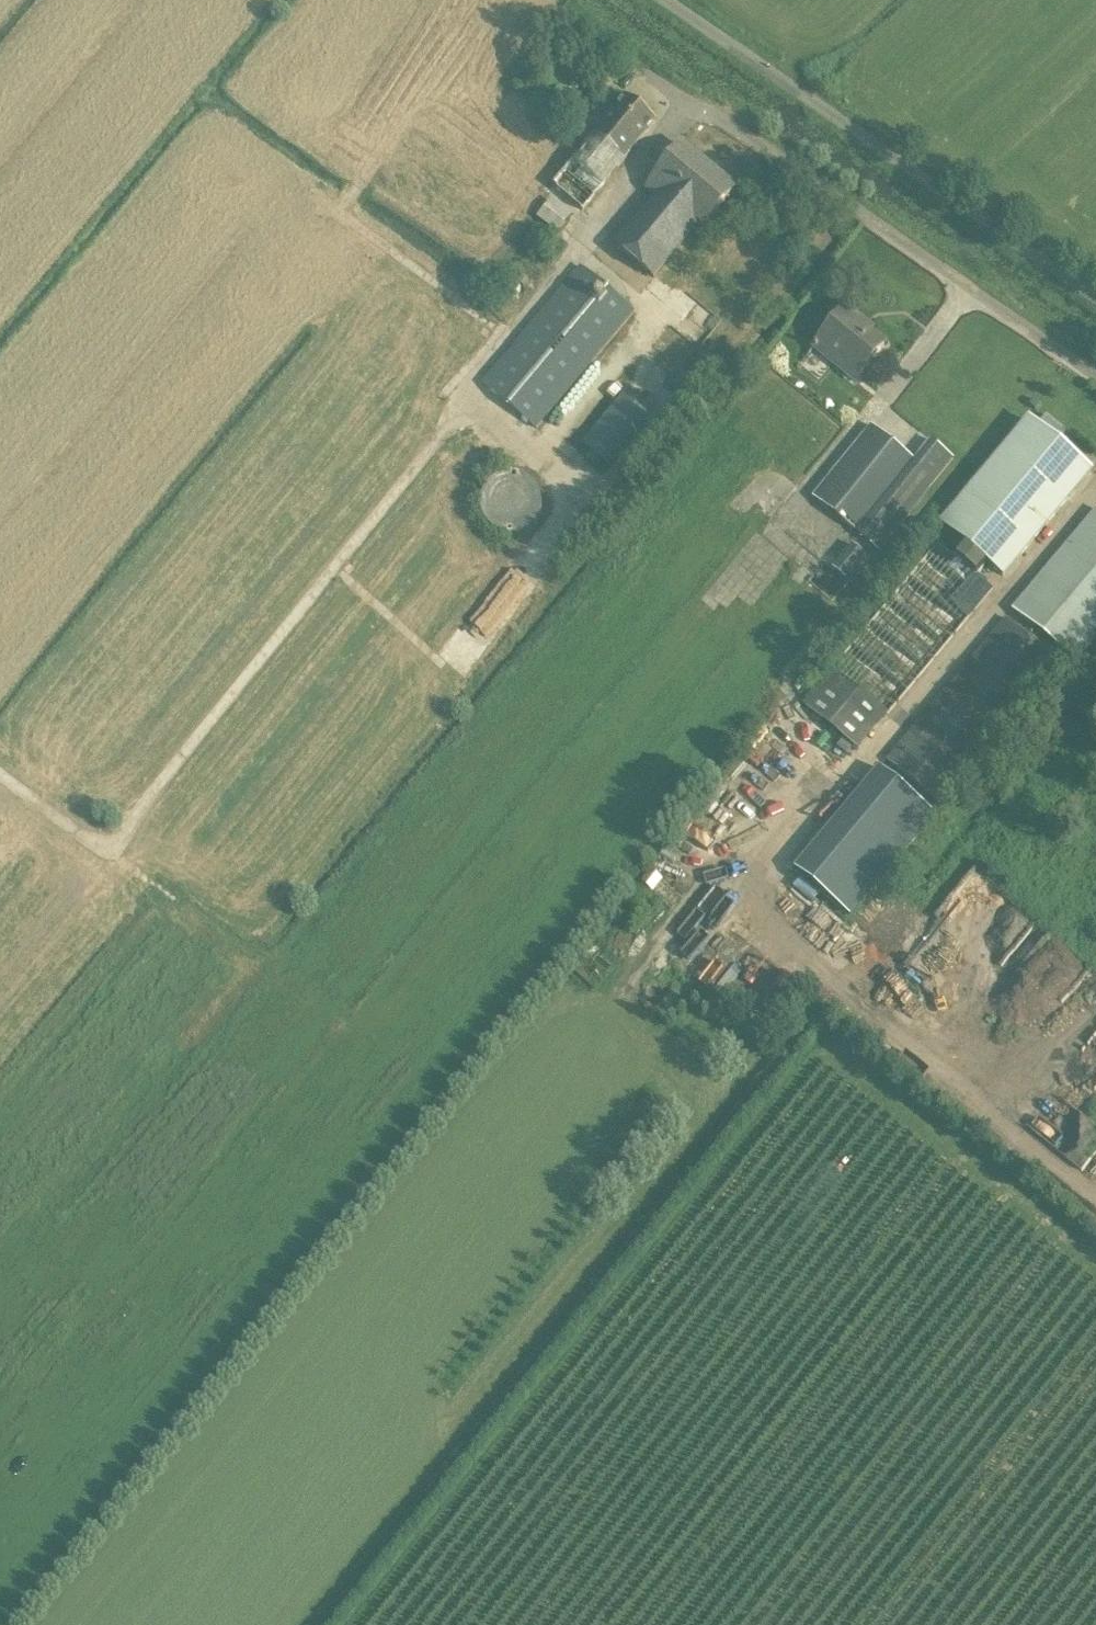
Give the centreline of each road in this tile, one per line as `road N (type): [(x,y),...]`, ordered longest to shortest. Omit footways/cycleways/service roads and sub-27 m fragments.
road 1 (track): [(695,101),(112,851),(0,768)]
road 2 (unclassified): [(1095,297),(666,0)]
road 3 (unclassified): [(1095,371),(695,101)]
road 4 (track): [(695,101),(563,12)]

